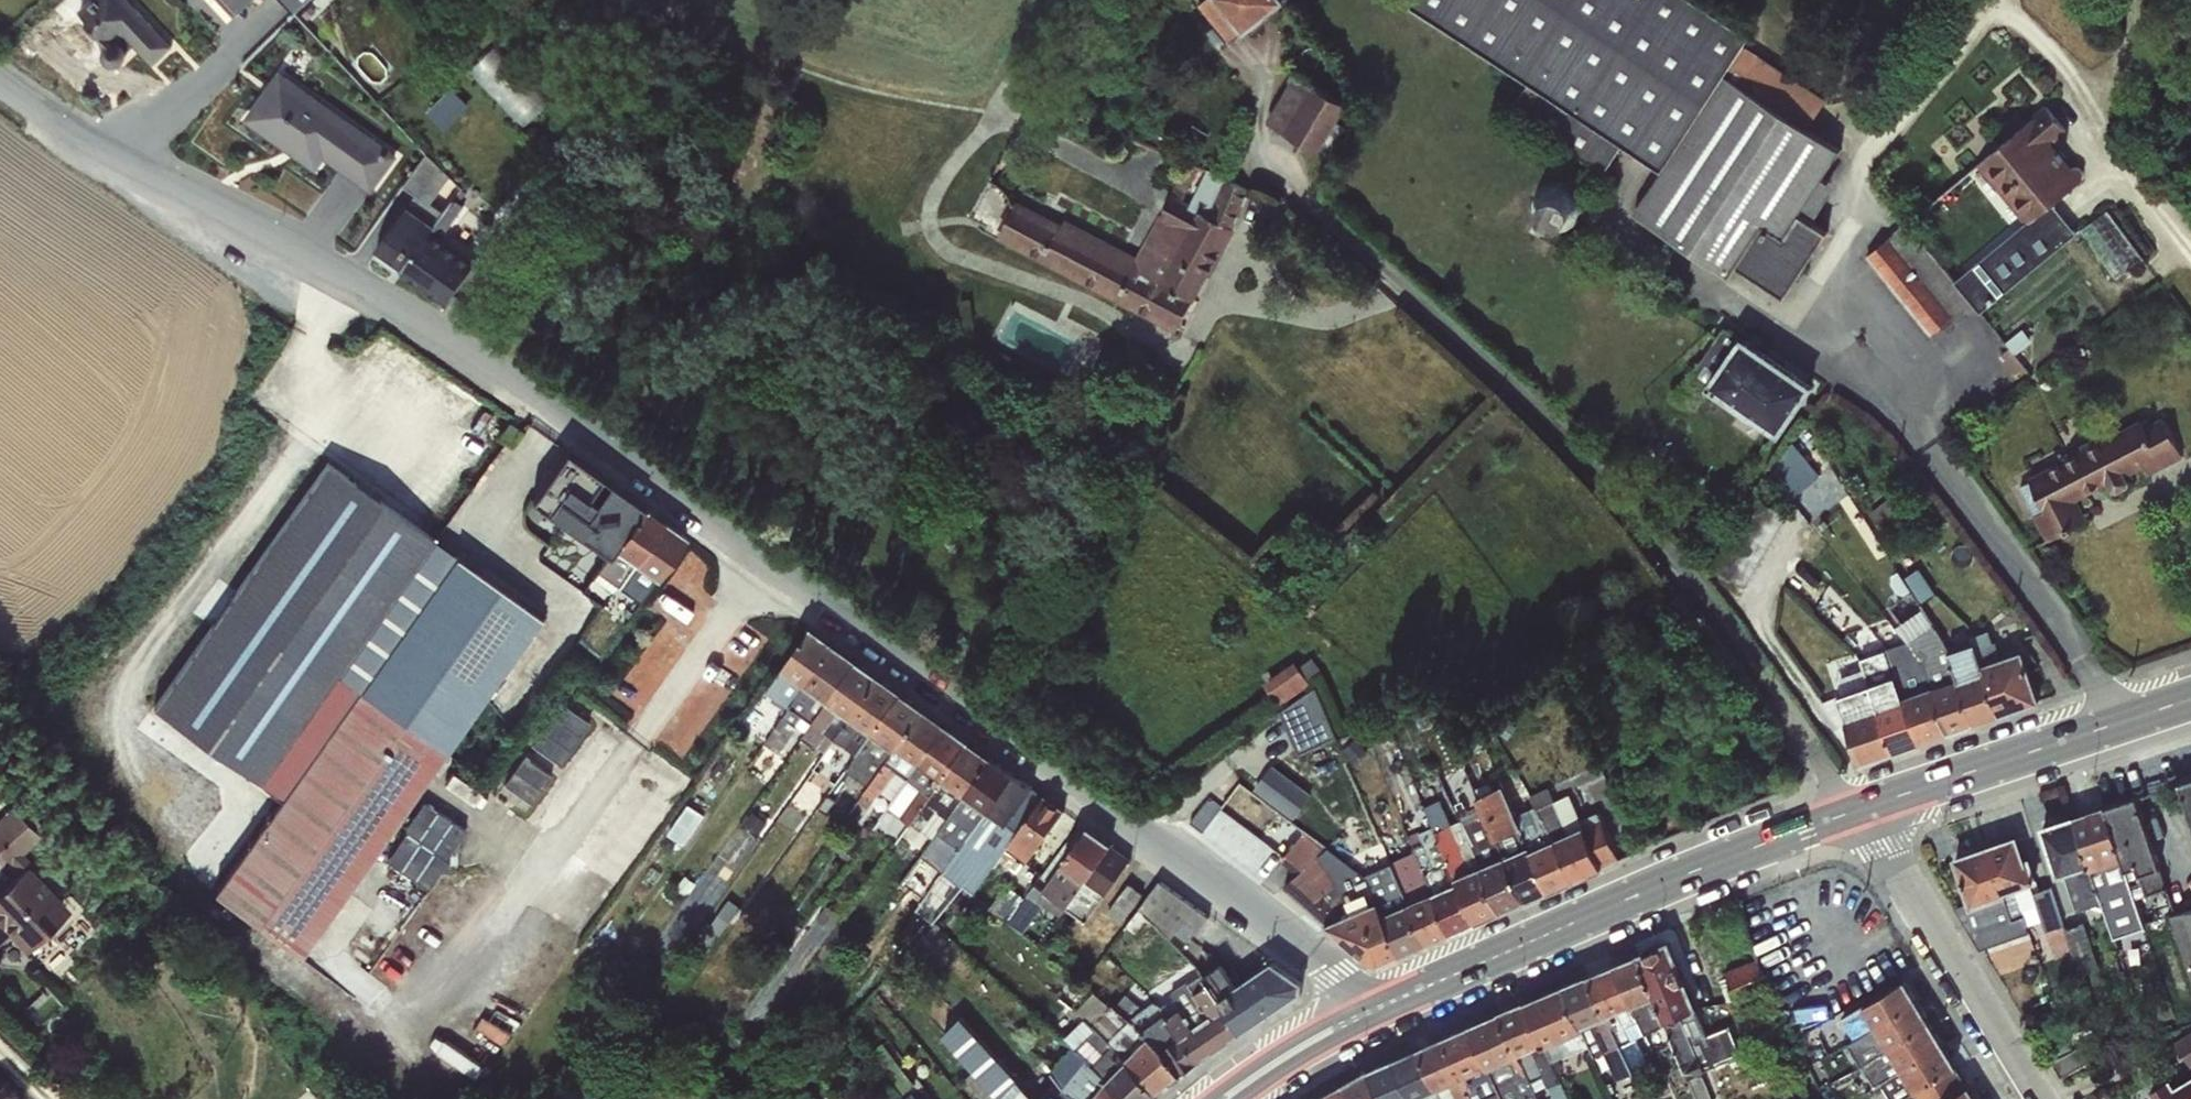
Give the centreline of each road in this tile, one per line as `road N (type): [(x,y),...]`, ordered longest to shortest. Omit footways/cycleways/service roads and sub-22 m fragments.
road 1 (residential): [(1363,1013),(1326,964),(868,624),(491,367),(0,81)]
road 2 (unclassified): [(1855,810),(1699,582),(1611,483),(1528,396),(1308,202)]
road 3 (primary): [(1855,810),(1363,1013)]
road 4 (primary): [(2190,698),(1855,810)]
road 5 (residential): [(2035,1098),(1855,810)]
road 6 (primary): [(1363,1013),(1288,1052),(1223,1098)]

